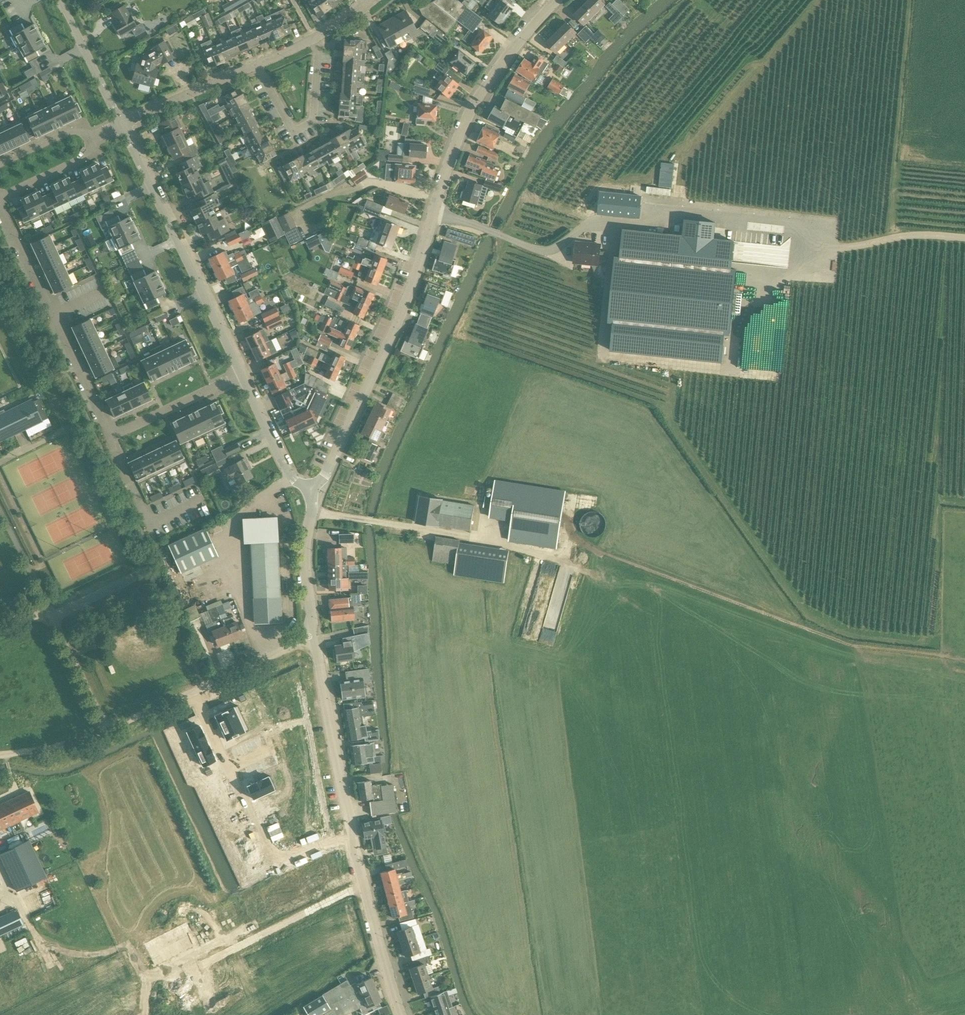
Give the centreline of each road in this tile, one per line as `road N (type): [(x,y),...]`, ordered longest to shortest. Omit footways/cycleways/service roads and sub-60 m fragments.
road 1 (tertiary): [(312,488),(393,334),(473,106),(556,0)]
road 2 (track): [(964,238),(909,234),(833,248),(801,220),(655,204),(649,219)]
road 3 (tertiary): [(243,375),(121,123)]
road 4 (residential): [(192,692),(274,864),(352,835)]
road 5 (unclassified): [(0,756),(69,742),(192,692)]
road 6 (tertiary): [(352,835),(312,636)]
road 7 (tertiary): [(401,1014),(352,835)]
road 8 (residential): [(257,63),(289,123),(300,128),(314,116),(313,38)]
road 9 (residential): [(108,436),(149,524),(202,499)]
road 10 (residential): [(121,123),(257,63)]
road 11 (tertiary): [(312,636),(306,553),(312,488)]
road 12 (tertiary): [(121,123),(59,0)]
road 13 (tertiary): [(312,488),(290,476),(243,375)]
road 14 (residential): [(52,315),(108,436)]
road 15 (residential): [(108,436),(229,381)]
road 16 (unclassified): [(192,692),(312,636)]

